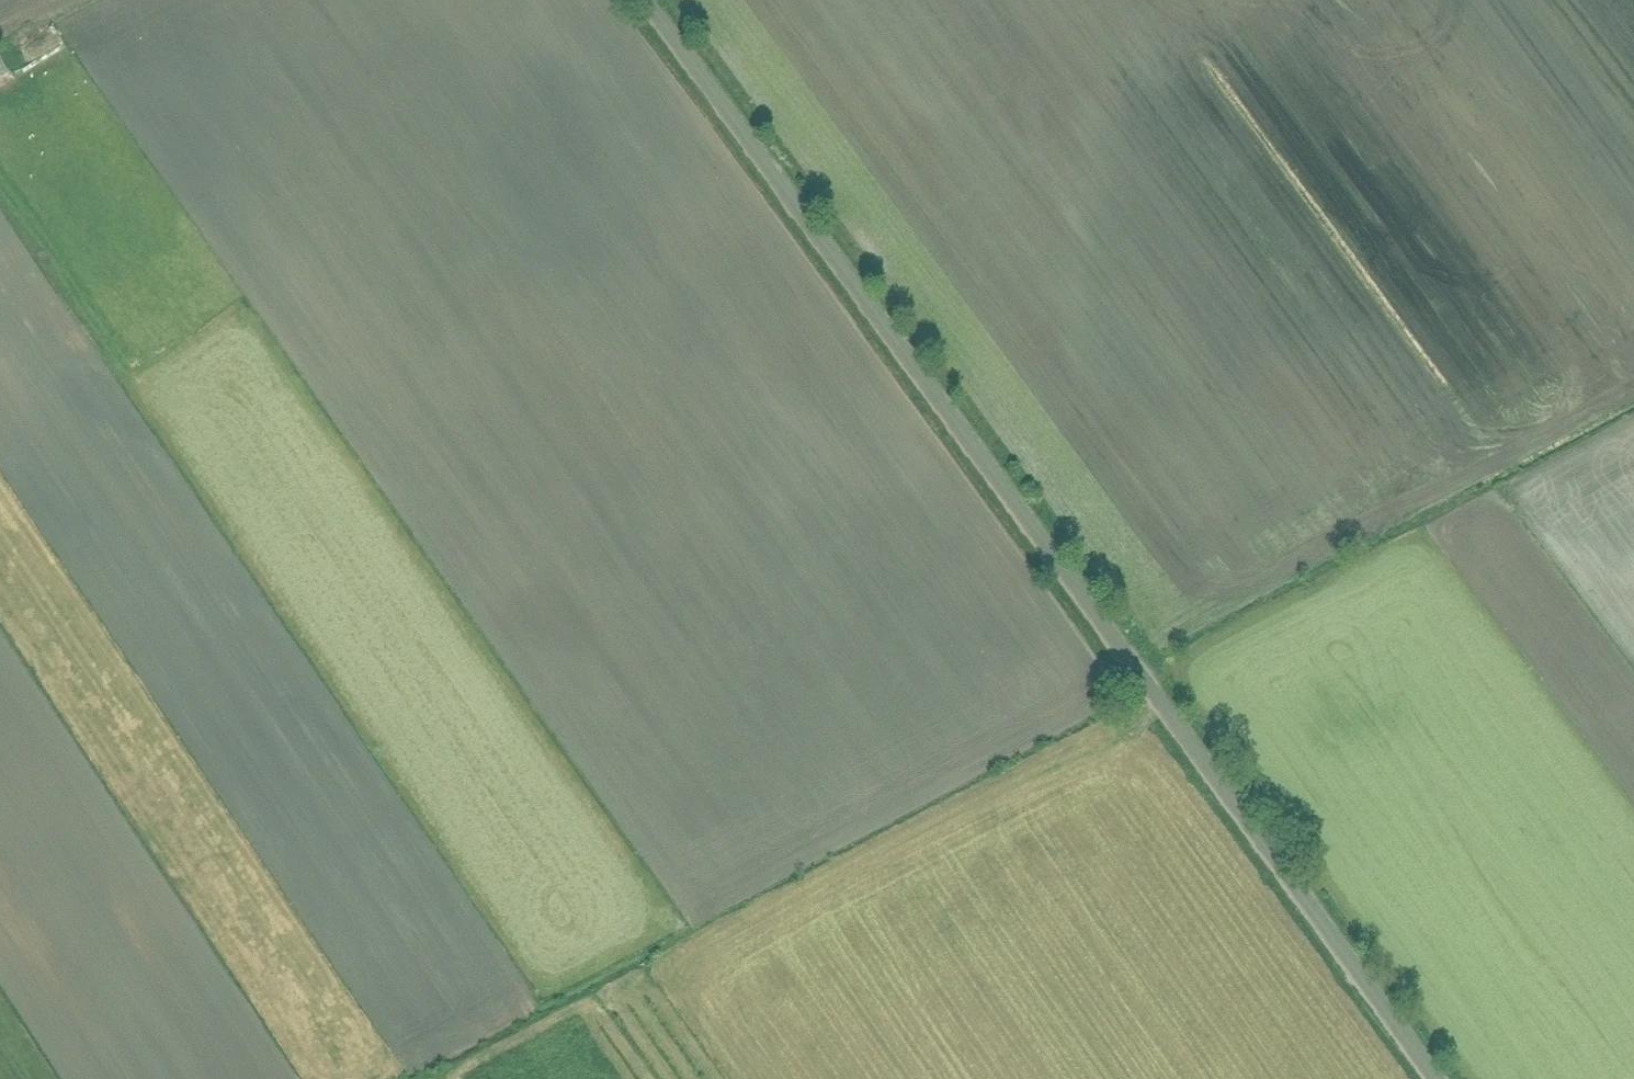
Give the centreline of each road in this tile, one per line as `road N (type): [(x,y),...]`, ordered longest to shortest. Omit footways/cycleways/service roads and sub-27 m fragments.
road 1 (unclassified): [(1435,1078),(639,0)]

